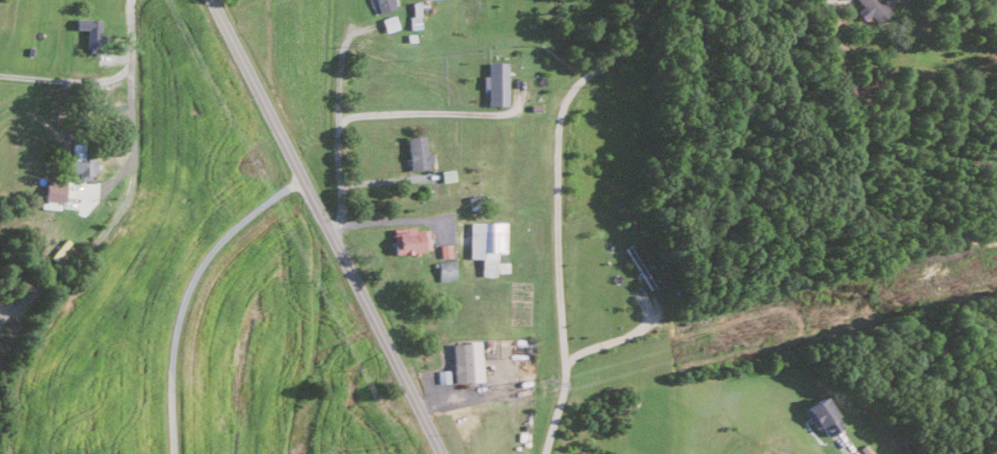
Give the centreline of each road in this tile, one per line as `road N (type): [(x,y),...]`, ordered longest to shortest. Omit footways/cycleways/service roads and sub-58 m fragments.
road 1 (residential): [(210,0),(440,453)]
road 2 (residential): [(545,453),(563,364),(557,131),(567,94),(625,36),(629,0)]
road 3 (residential): [(0,318),(79,262),(129,189),(130,0)]
road 4 (residential): [(301,183),(235,226),(188,293),(168,360),(171,453)]
road 5 (residential): [(131,85),(0,75)]

